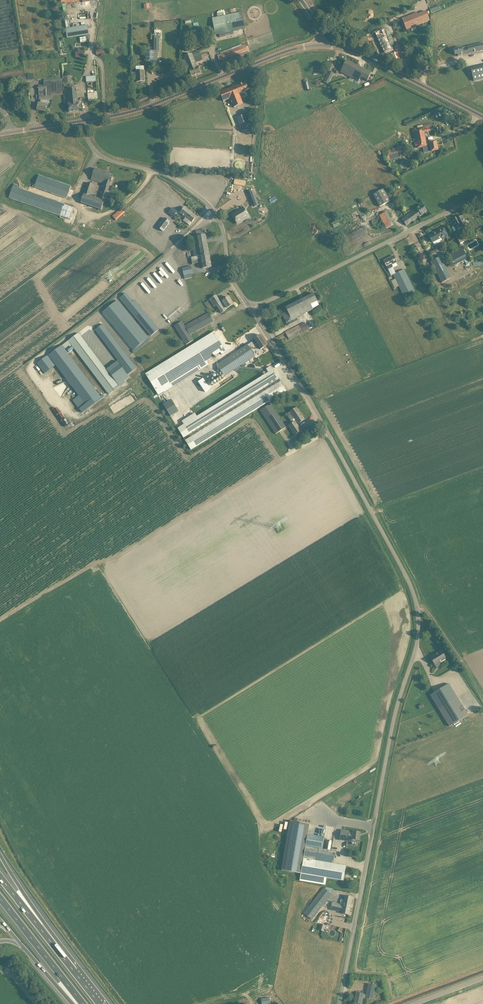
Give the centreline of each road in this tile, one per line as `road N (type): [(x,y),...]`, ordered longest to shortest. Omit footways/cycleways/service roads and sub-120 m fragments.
road 1 (unclassified): [(339,1003),(418,609),(315,407),(251,309)]
road 2 (unclassified): [(251,309),(235,288),(224,233),(207,203),(165,174),(107,159),(88,142),(83,121)]
road 3 (unclassified): [(251,309),(482,195)]
road 4 (tertiary): [(83,121),(319,45)]
road 5 (tertiary): [(482,116),(361,54),(319,45)]
road 6 (motorway): [(75,972),(0,853)]
road 7 (motorway): [(0,898),(83,1003)]
road 8 (motorway): [(75,972),(0,877)]

